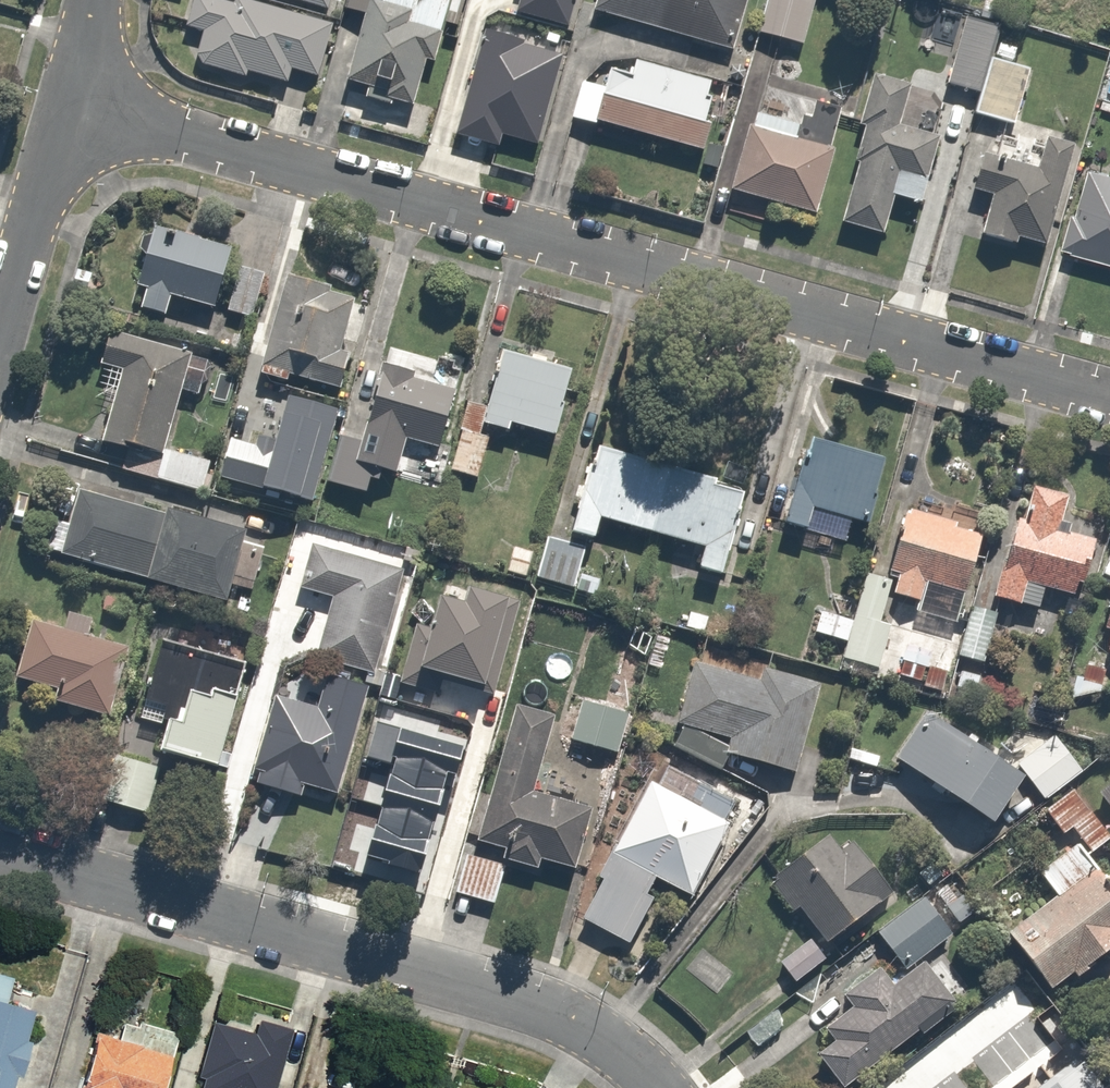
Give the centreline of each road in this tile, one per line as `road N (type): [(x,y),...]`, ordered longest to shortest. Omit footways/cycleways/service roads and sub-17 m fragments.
road 1 (residential): [(1109,395),(66,105)]
road 2 (residential): [(657,1087),(596,1036),(557,1016),(0,851)]
road 3 (residential): [(0,327),(66,105)]

